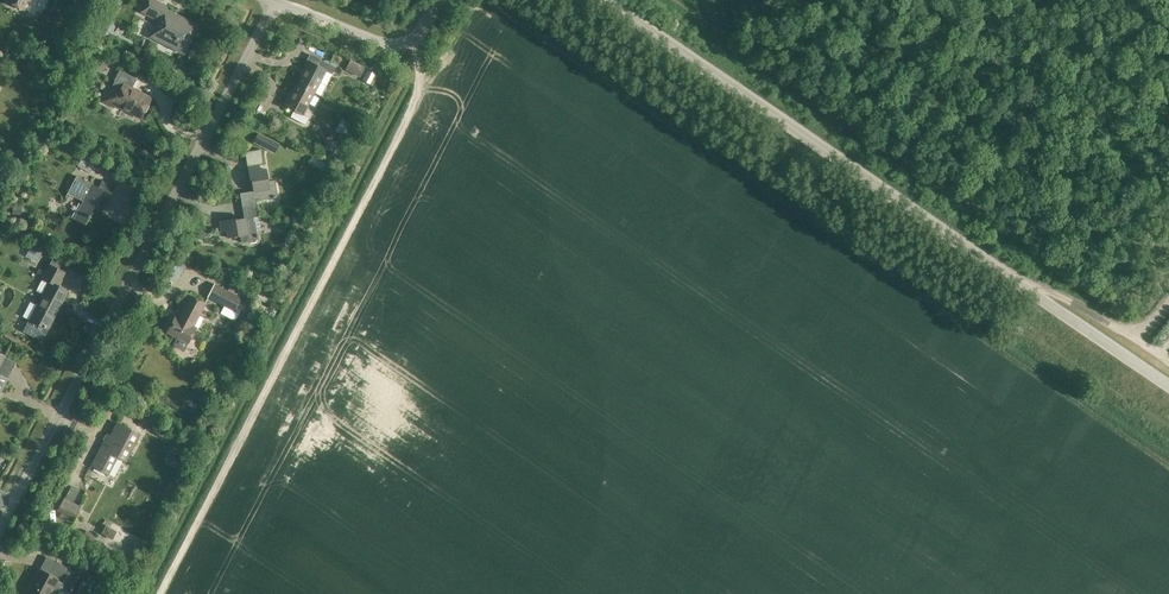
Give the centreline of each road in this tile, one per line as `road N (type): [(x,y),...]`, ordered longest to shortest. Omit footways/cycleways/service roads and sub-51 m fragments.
road 1 (track): [(158,593),(422,85),(413,39)]
road 2 (residential): [(0,530),(276,1)]
road 3 (unclassified): [(1029,292),(606,0)]
road 4 (unclassified): [(276,1),(398,45),(420,33),(441,0)]
road 5 (unclassified): [(1168,386),(1029,292)]
road 6 (unclassified): [(1168,363),(1074,304),(1029,292)]

